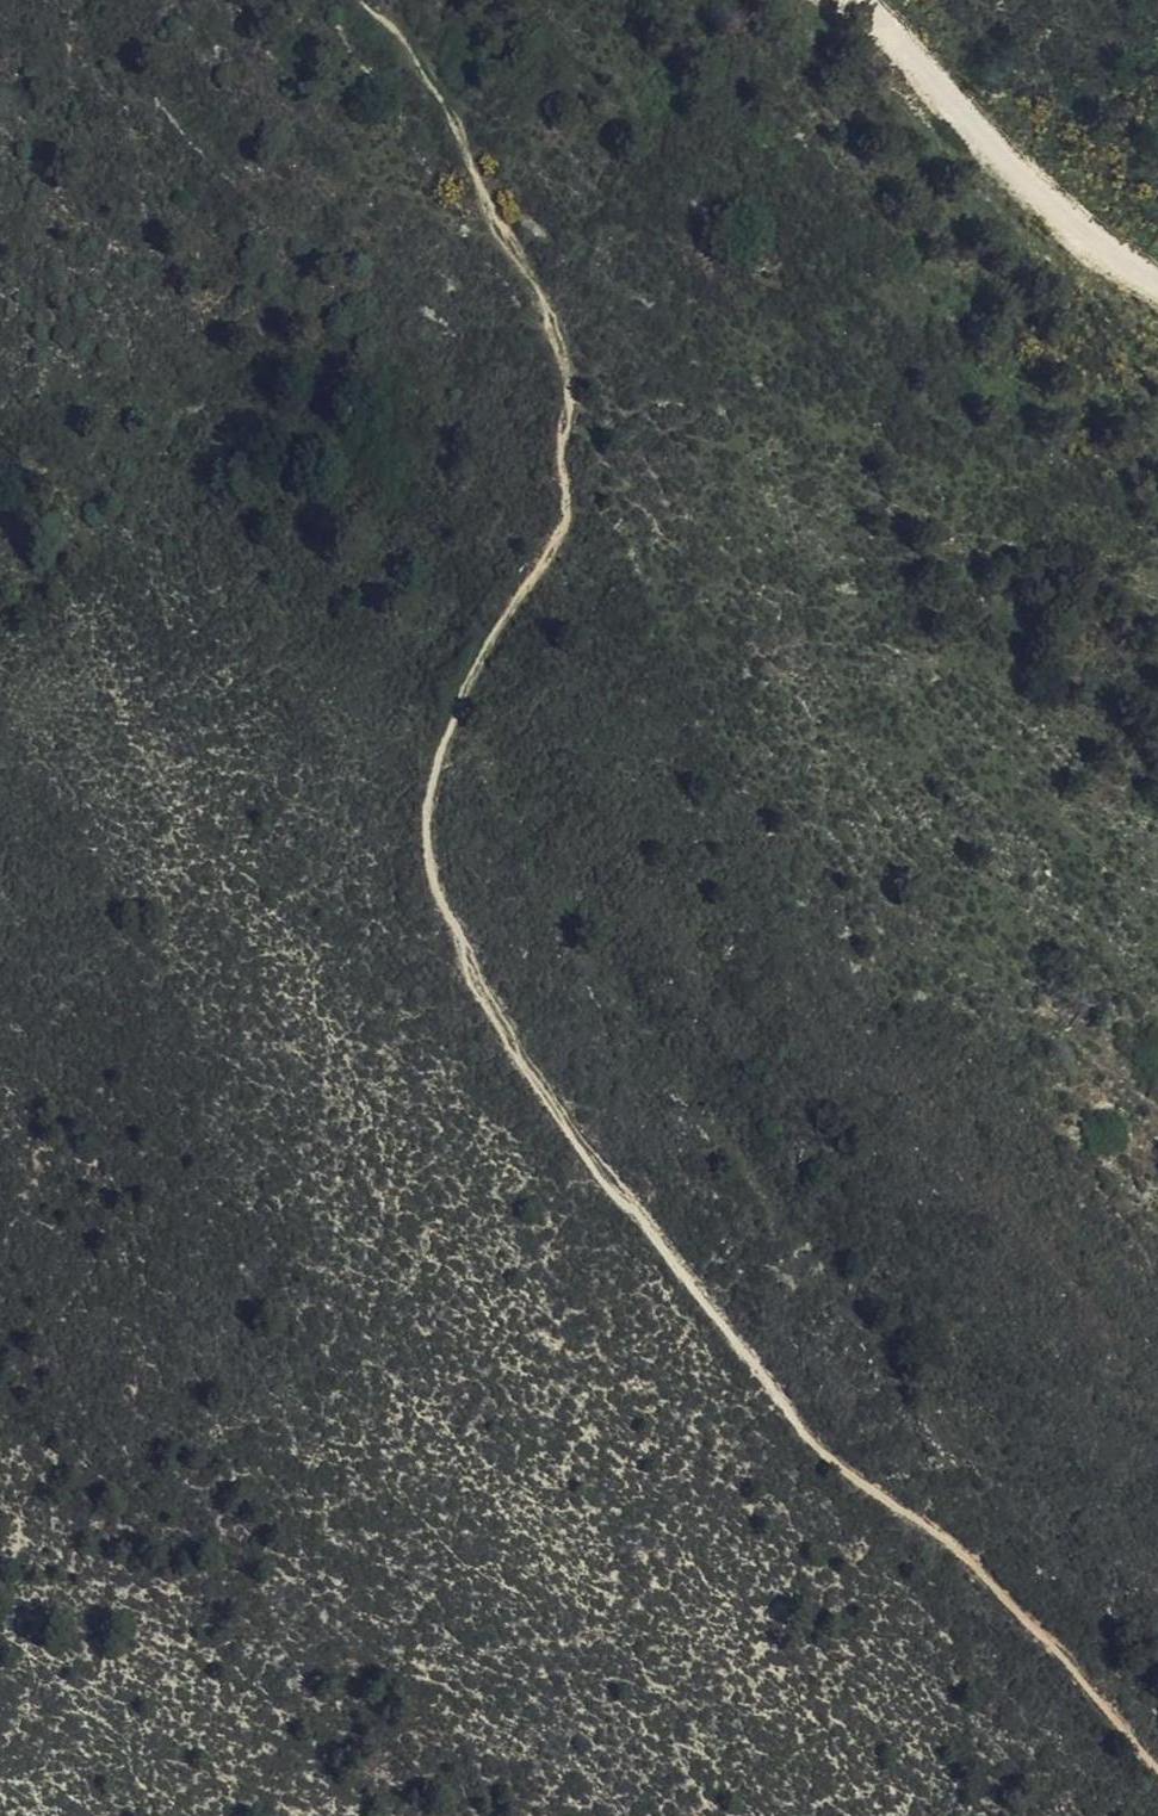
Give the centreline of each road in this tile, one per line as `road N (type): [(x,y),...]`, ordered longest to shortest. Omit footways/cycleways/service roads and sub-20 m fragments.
road 1 (track): [(849,0),(1067,221),(1157,280)]

